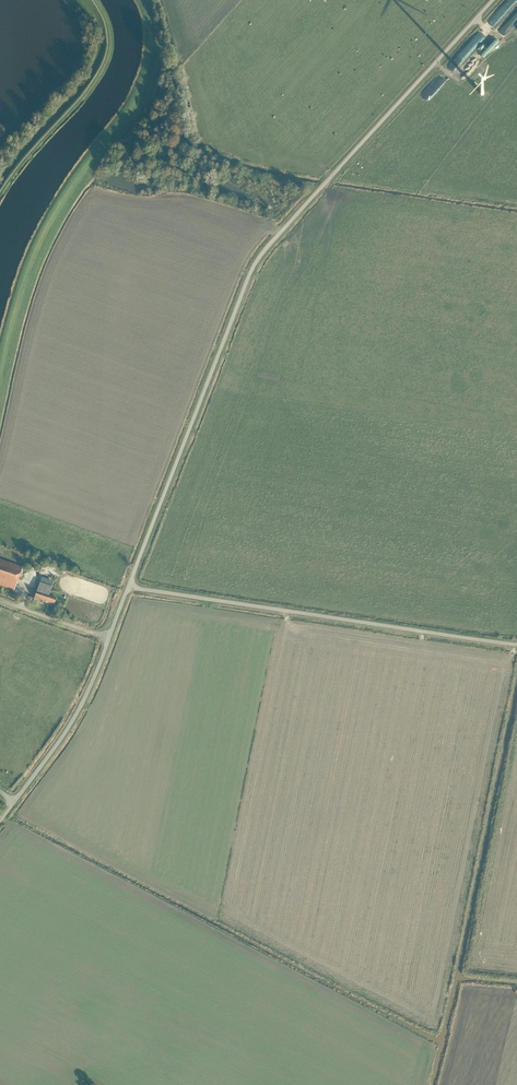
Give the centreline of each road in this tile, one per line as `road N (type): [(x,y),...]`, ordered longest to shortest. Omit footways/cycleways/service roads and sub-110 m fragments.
road 1 (unclassified): [(108,638),(255,262),(493,0)]
road 2 (track): [(129,586),(516,644)]
road 3 (unclassified): [(15,801),(77,714),(108,638)]

